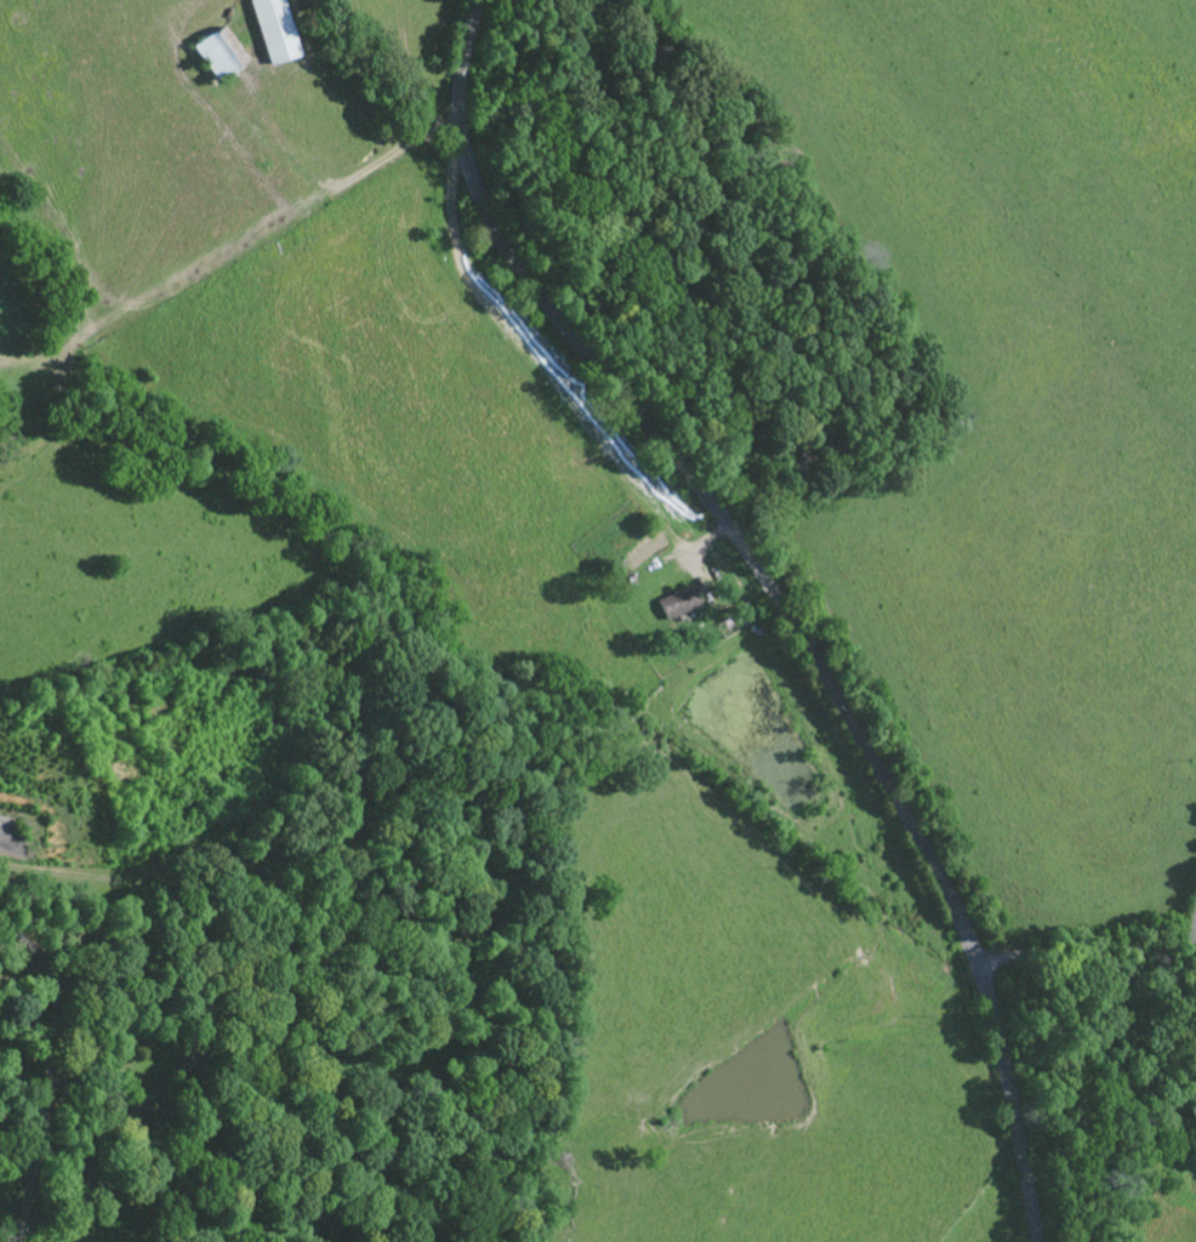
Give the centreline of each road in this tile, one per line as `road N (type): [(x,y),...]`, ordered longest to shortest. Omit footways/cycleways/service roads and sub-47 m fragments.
road 1 (residential): [(1034,1241),(984,973),(934,860),(740,535),(644,406),(522,264),(488,207),(463,107),(466,42),(478,0)]

